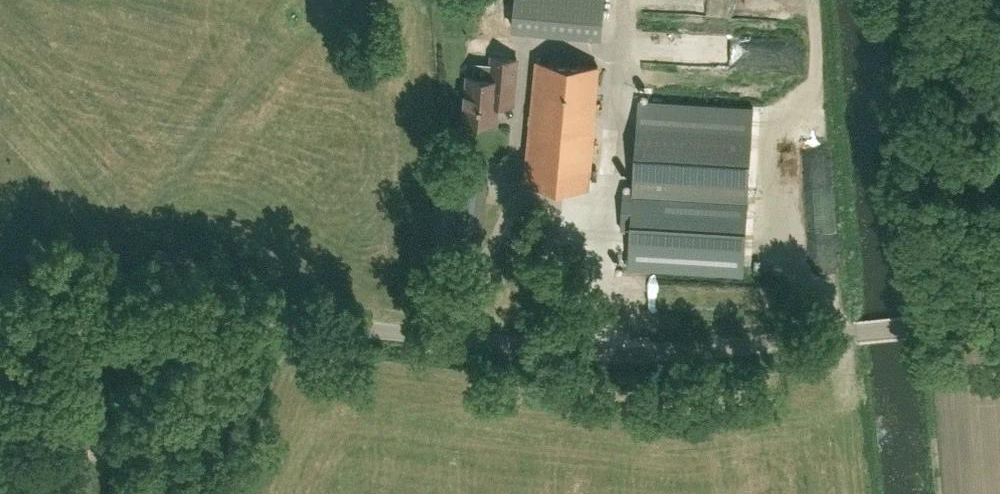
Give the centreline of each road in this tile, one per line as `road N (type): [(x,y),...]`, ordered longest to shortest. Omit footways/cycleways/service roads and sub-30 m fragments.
road 1 (unclassified): [(999,321),(630,355),(298,325),(157,321),(95,337),(0,379)]
road 2 (track): [(935,327),(920,265),(893,0)]

